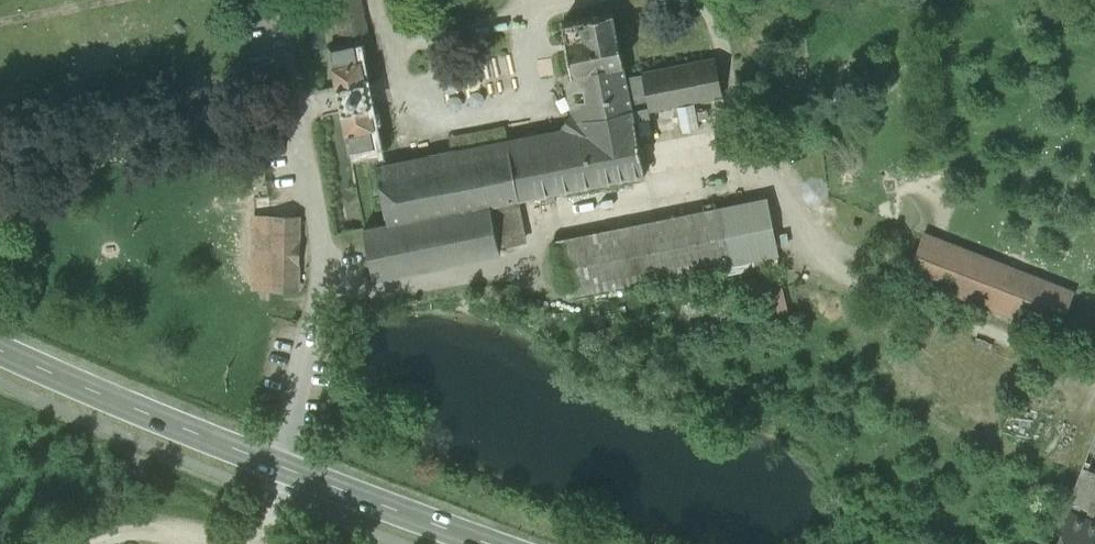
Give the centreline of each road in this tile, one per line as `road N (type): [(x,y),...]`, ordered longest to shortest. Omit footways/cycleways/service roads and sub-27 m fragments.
road 1 (tertiary): [(487,543),(0,349)]
road 2 (track): [(1094,368),(847,267)]
road 3 (track): [(222,543),(160,526),(119,531),(95,543)]

